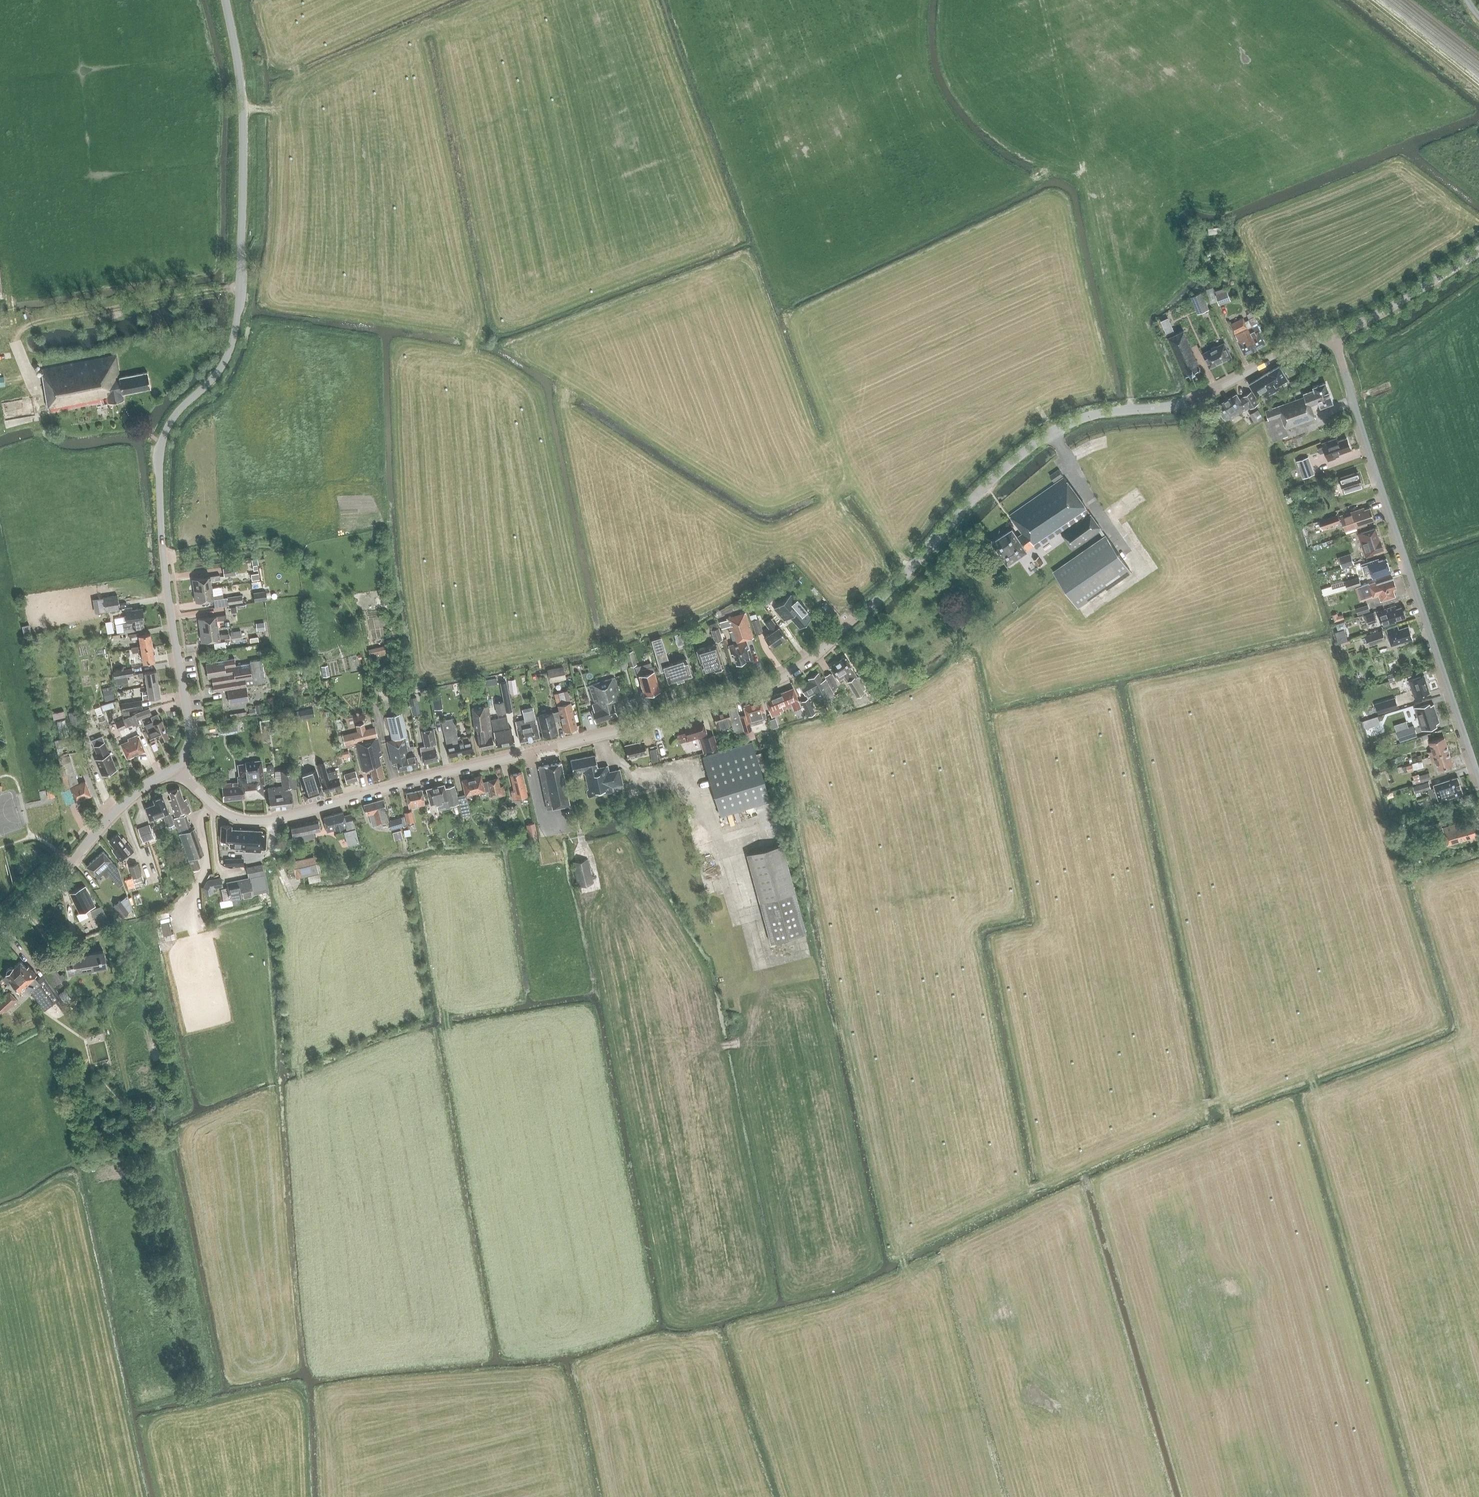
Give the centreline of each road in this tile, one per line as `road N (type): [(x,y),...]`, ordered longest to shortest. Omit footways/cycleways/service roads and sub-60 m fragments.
road 1 (tertiary): [(177,768),(223,815),(270,821),(746,693),(834,647),(983,489),(1051,433),(1093,414),(1184,402),(1333,334)]
road 2 (unclassified): [(177,768),(186,754),(187,715),(158,470),(170,424),(220,368),(239,322),(242,107),(227,0)]
road 3 (unclassified): [(1478,778),(1333,334)]
road 4 (track): [(242,284),(35,322),(15,341),(32,381)]
road 5 (tertiary): [(0,933),(139,791),(177,768)]
road 6 (tertiary): [(1333,334),(1478,253)]

